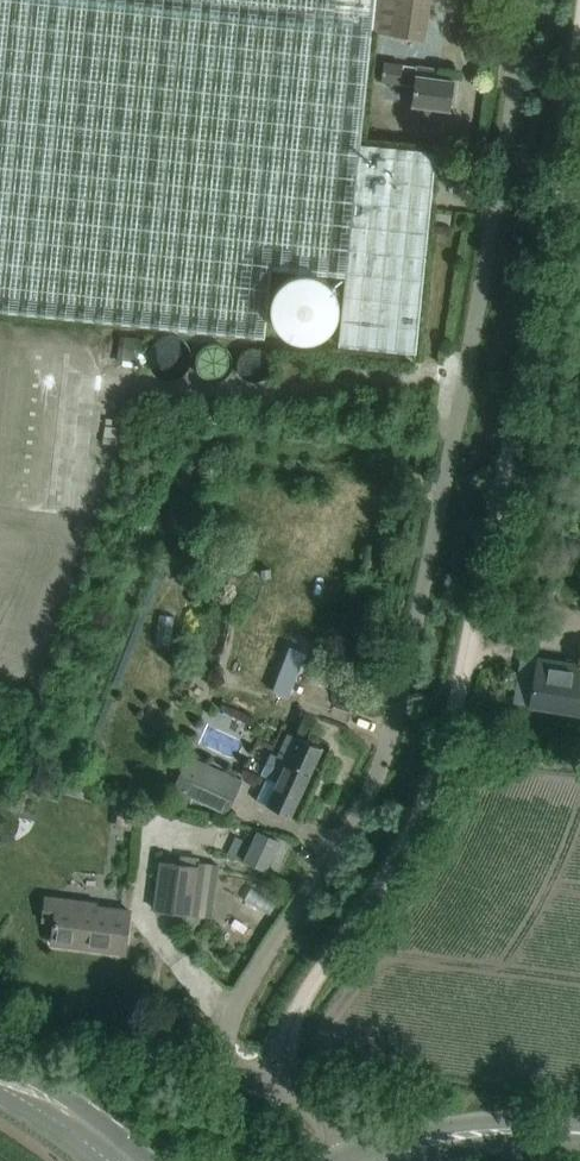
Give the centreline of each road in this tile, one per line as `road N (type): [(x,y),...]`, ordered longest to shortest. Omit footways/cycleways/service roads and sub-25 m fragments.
road 1 (unclassified): [(360,1153),(301,1090),(232,1062),(223,1021),(355,815),(406,715),(530,0)]
road 2 (track): [(265,1076),(288,1018),(413,841),(579,104)]
road 3 (secondary): [(579,1130),(476,1122),(360,1153)]
road 4 (secondary): [(148,1160),(87,1110),(0,1061)]
road 5 (secondary): [(419,1160),(494,1142),(579,1135)]

